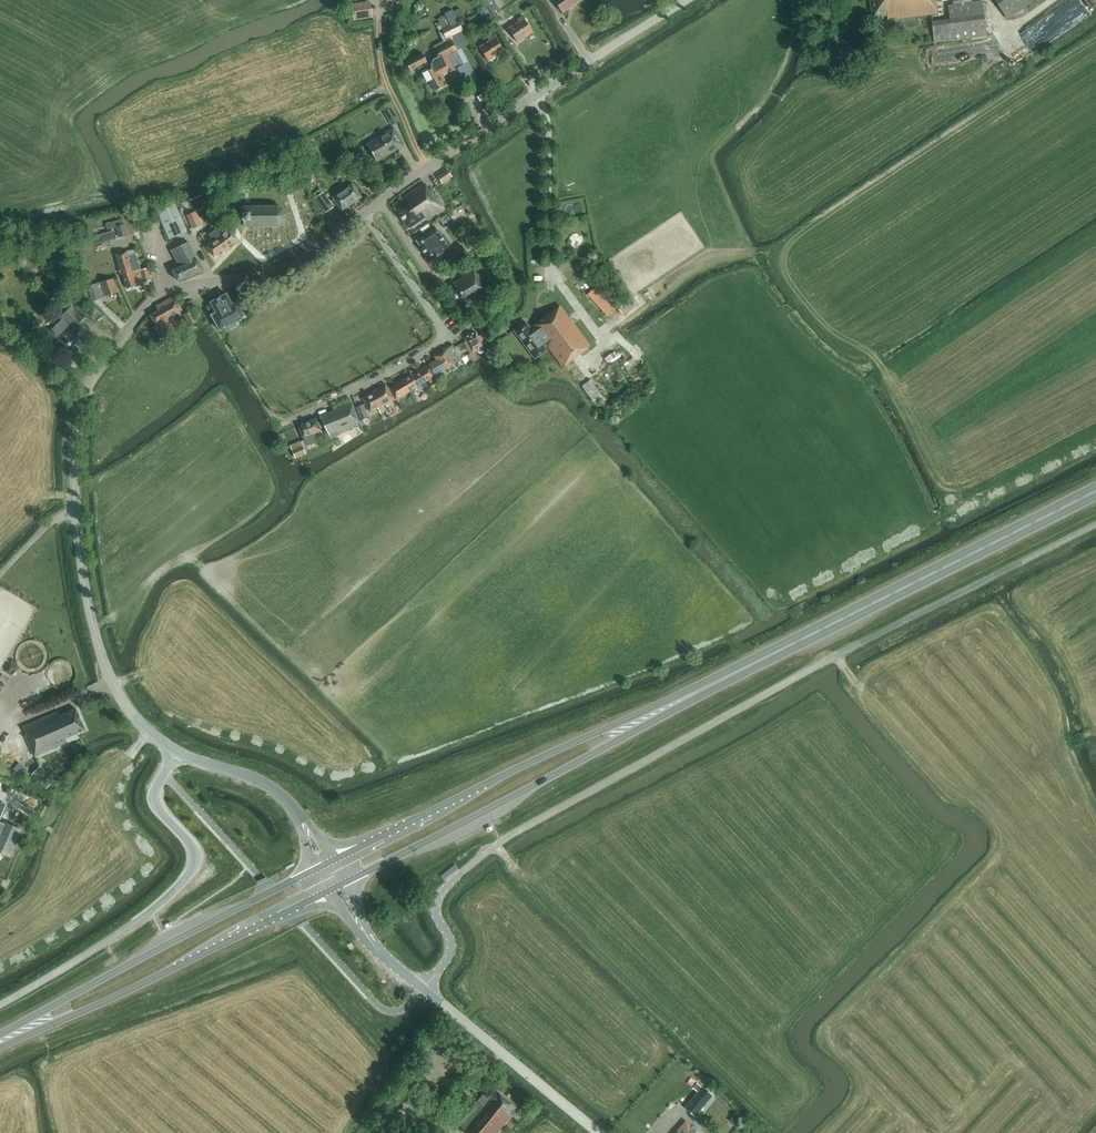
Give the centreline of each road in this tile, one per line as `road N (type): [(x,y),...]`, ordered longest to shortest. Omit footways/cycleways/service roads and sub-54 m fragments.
road 1 (unclassified): [(423,989),(451,950),(434,912),(437,898),(501,841),(1095,525)]
road 2 (tertiary): [(176,752),(131,713),(99,649),(75,516),(82,395),(161,294),(289,269),(363,214)]
road 3 (trunk): [(695,693),(1095,491)]
road 4 (trunk): [(695,693),(516,769),(335,859)]
road 5 (trunk): [(348,882),(695,693)]
road 6 (tertiary): [(363,214),(688,0)]
road 7 (unclassified): [(0,1005),(126,928),(183,881),(193,851),(156,804),(176,752)]
road 8 (trunk): [(0,1045),(330,890)]
road 9 (trunk): [(318,868),(0,1036)]
road 10 (residential): [(283,422),(351,393),(444,338),(363,214)]
road 11 (tertiary): [(598,1132),(423,989)]
road 12 (tertiary): [(293,808),(257,780),(176,752)]

